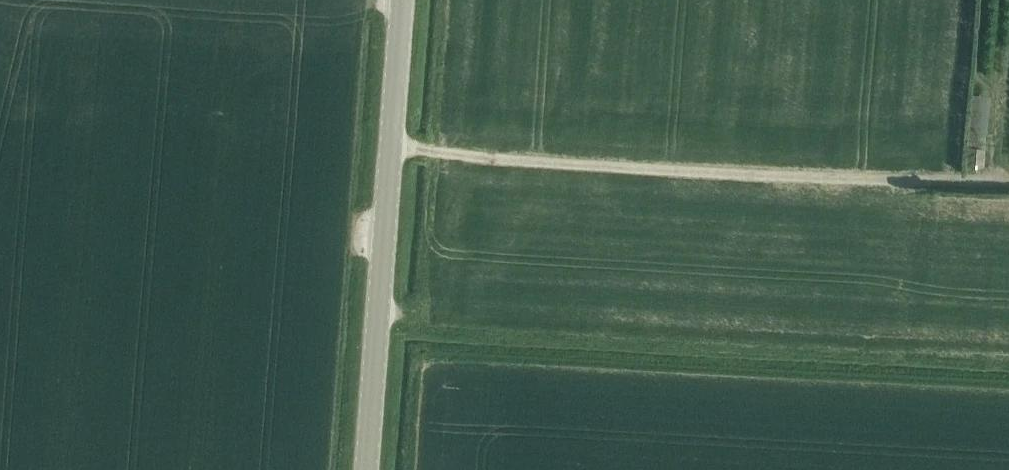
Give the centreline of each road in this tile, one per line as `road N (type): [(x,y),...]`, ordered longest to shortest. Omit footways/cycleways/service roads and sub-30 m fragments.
road 1 (track): [(379,312),(410,315),(441,335),(1008,365)]
road 2 (track): [(391,146),(766,177),(1008,181)]
road 3 (unclassified): [(367,469),(403,0)]

